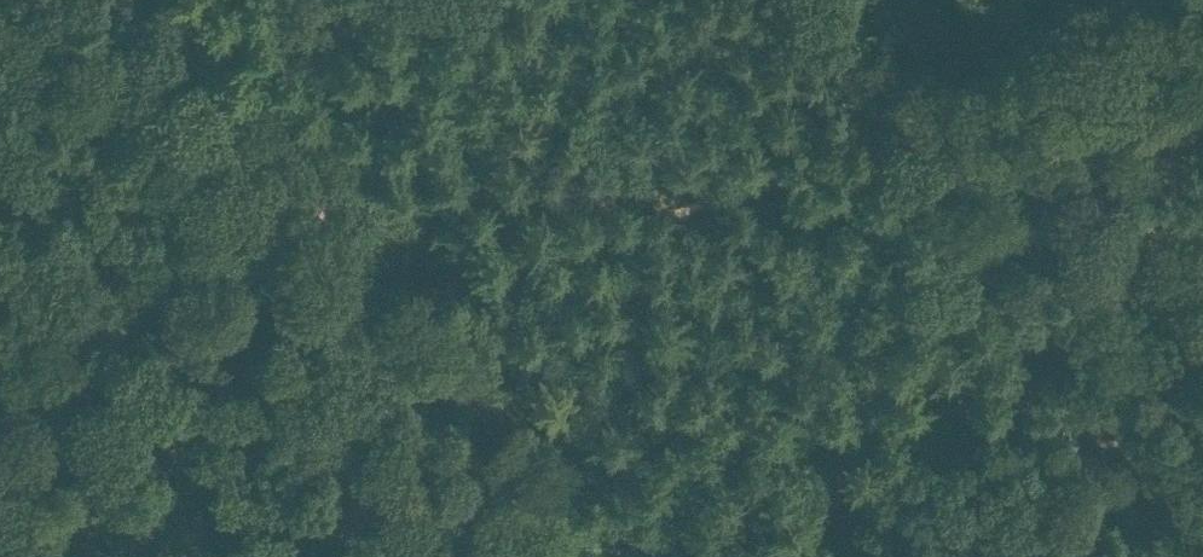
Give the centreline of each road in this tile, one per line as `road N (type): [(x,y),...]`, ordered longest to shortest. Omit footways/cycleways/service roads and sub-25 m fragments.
road 1 (track): [(925,117),(1037,259),(1186,556)]
road 2 (track): [(342,556),(359,522),(417,471),(433,444),(431,404),(407,318),(625,232)]
road 3 (track): [(925,117),(1202,19)]
road 4 (track): [(625,232),(814,160)]
road 5 (track): [(842,0),(898,90),(925,117)]

